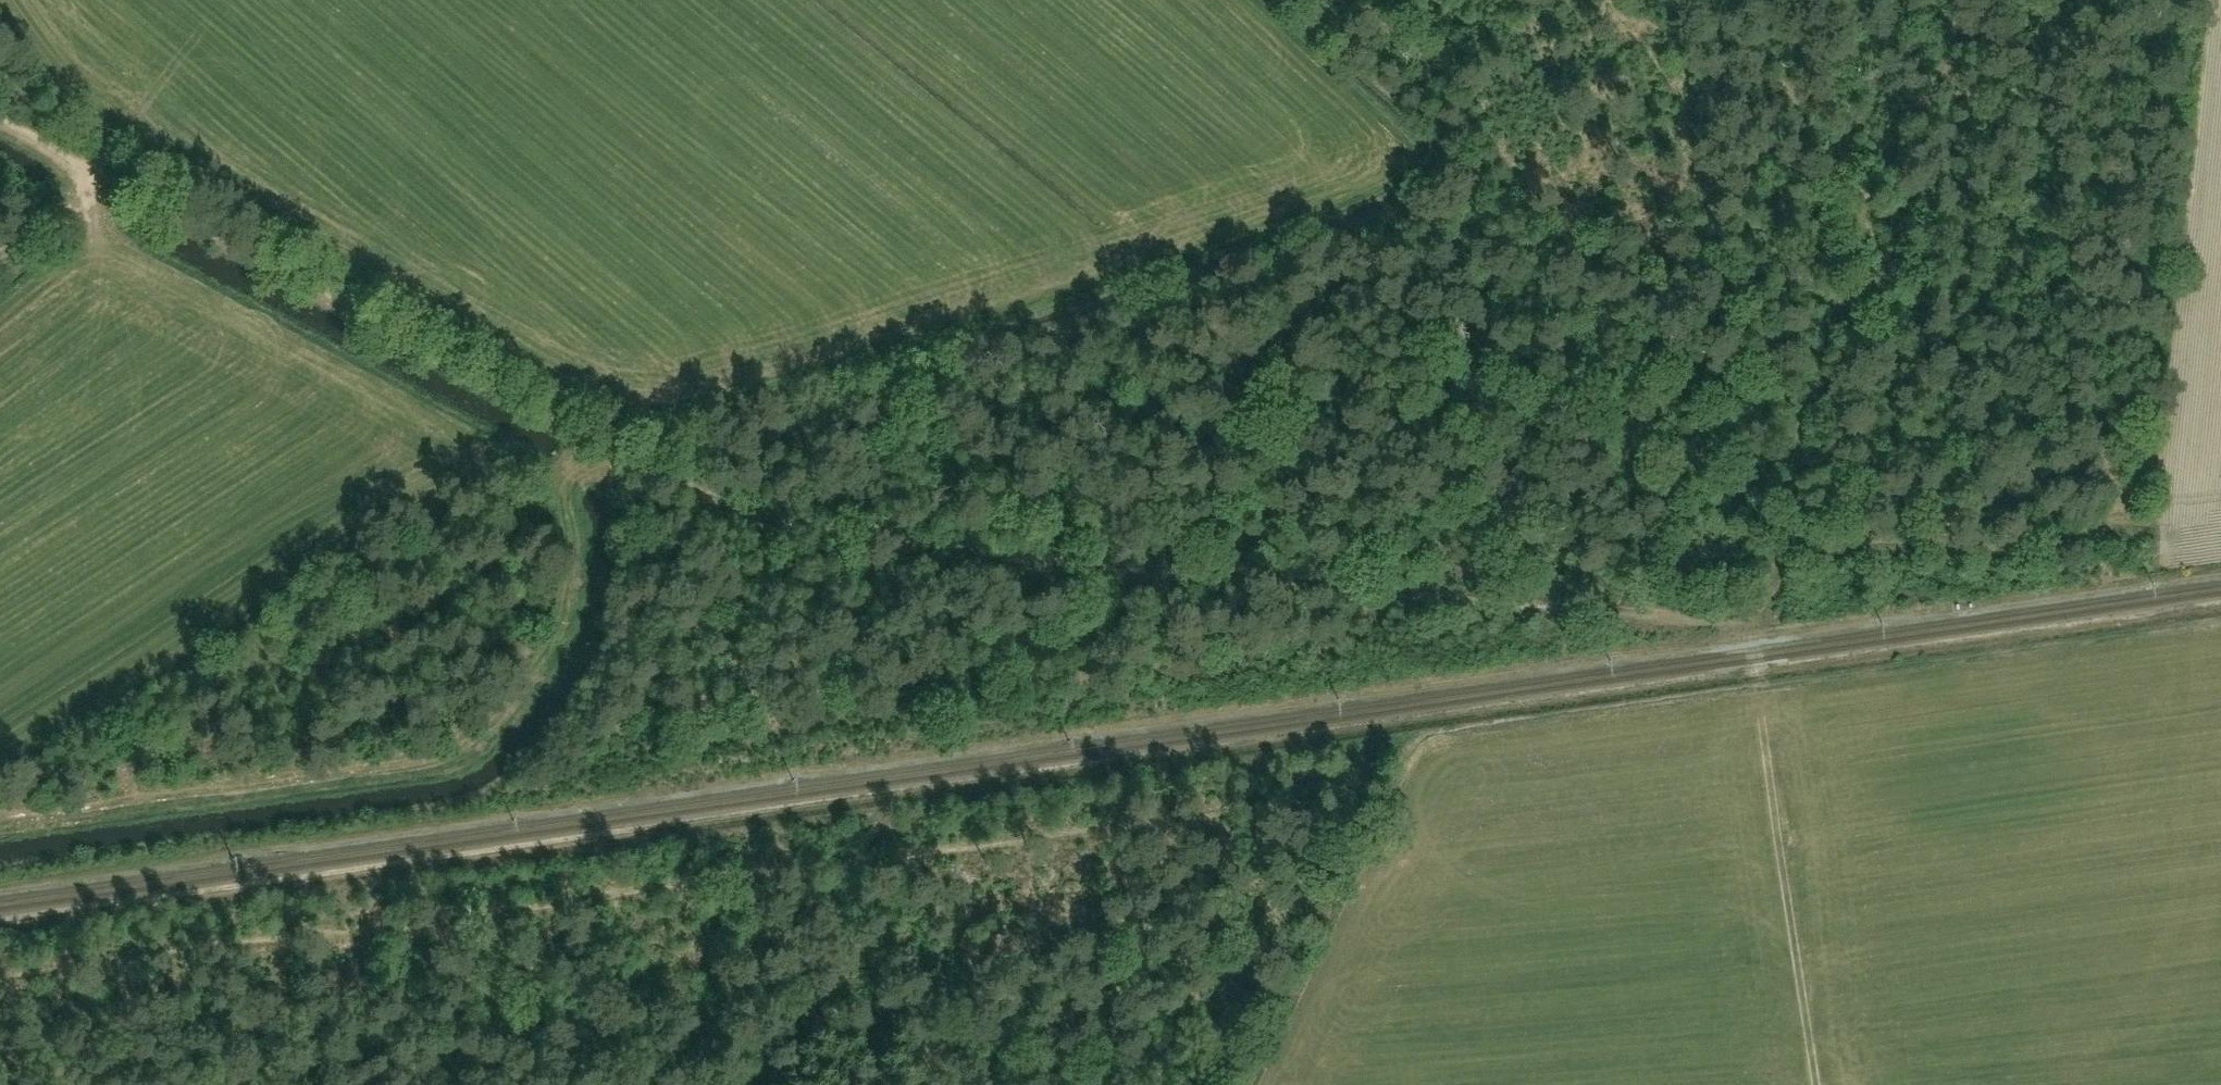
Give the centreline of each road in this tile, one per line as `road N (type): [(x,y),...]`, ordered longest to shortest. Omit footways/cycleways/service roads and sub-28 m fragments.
road 1 (track): [(0,120),(609,452),(763,519),(1040,563),(1734,618),(1797,563),(1837,551),(1910,546),(2005,553),(2107,527),(2151,528)]
road 2 (track): [(1759,686),(1816,1084)]

